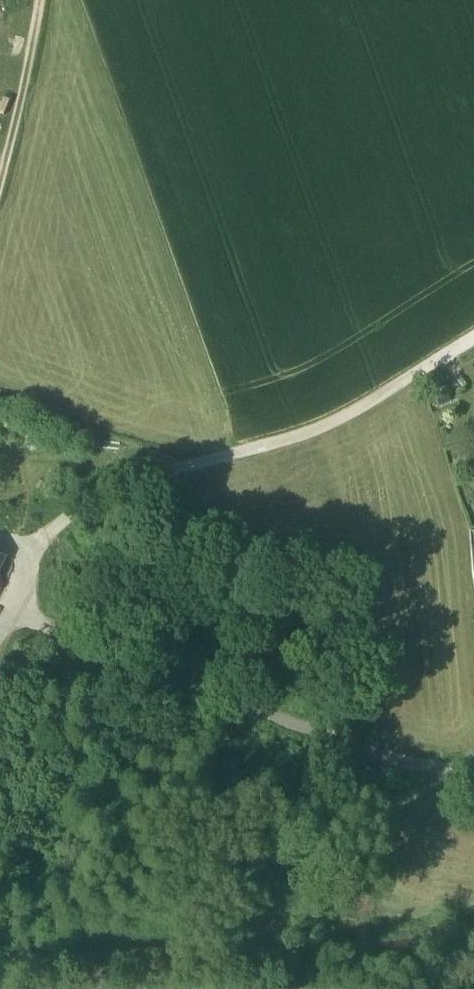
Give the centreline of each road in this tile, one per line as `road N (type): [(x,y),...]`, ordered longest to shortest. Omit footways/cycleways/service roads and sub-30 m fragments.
road 1 (unclassified): [(4,620),(369,754),(473,771)]
road 2 (residential): [(40,550),(106,495),(327,428),(473,338)]

